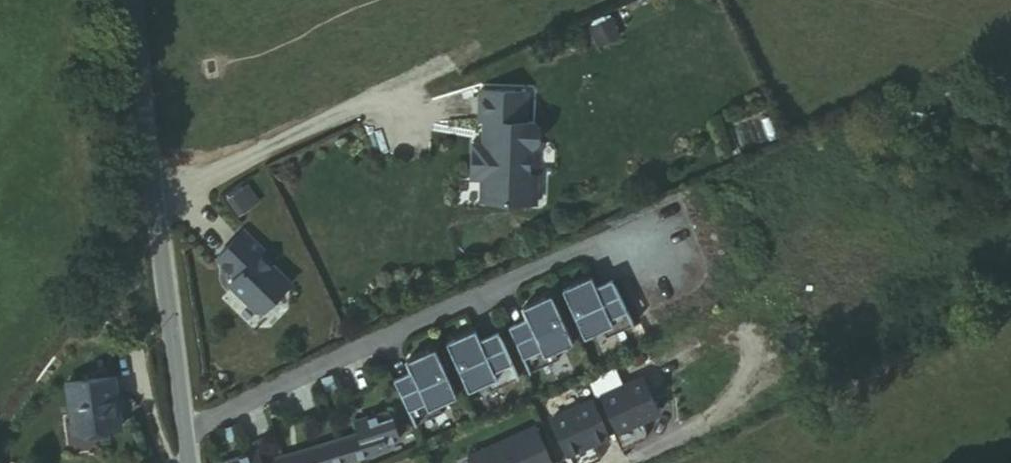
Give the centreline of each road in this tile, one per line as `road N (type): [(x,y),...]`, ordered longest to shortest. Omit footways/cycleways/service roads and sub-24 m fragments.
road 1 (residential): [(669,260),(631,233),(183,443)]
road 2 (tertiary): [(137,0),(183,443)]

